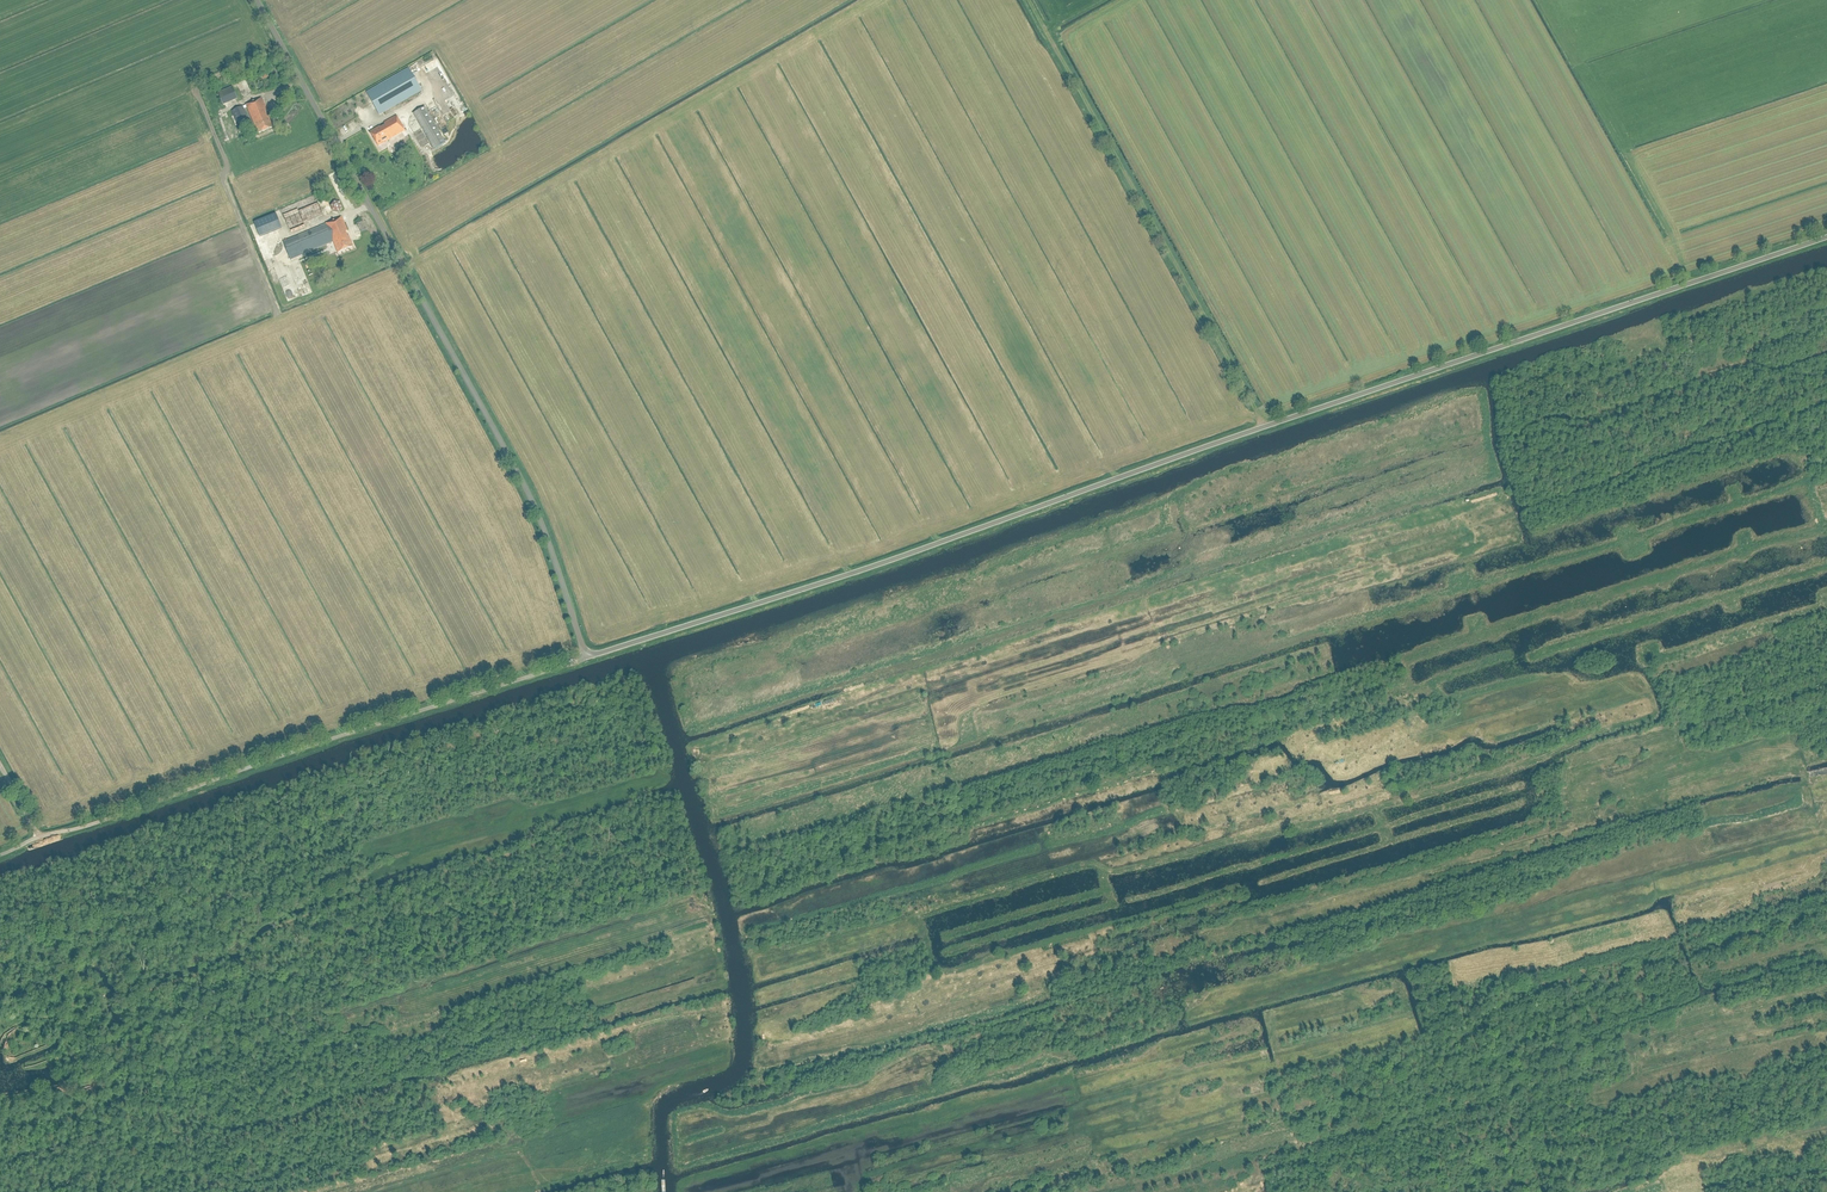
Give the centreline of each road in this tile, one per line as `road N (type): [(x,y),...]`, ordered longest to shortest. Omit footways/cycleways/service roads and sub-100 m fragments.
road 1 (unclassified): [(588,654),(877,565),(1826,238)]
road 2 (unclassified): [(588,654),(529,497),(255,0)]

